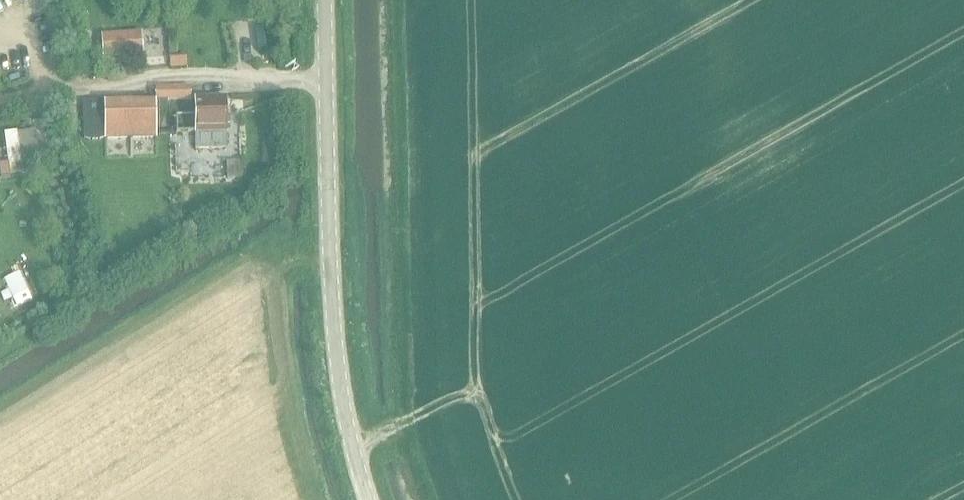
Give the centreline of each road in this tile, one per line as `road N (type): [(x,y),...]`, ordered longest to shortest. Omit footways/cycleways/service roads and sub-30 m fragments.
road 1 (unclassified): [(370,499),(331,341),(321,0)]

